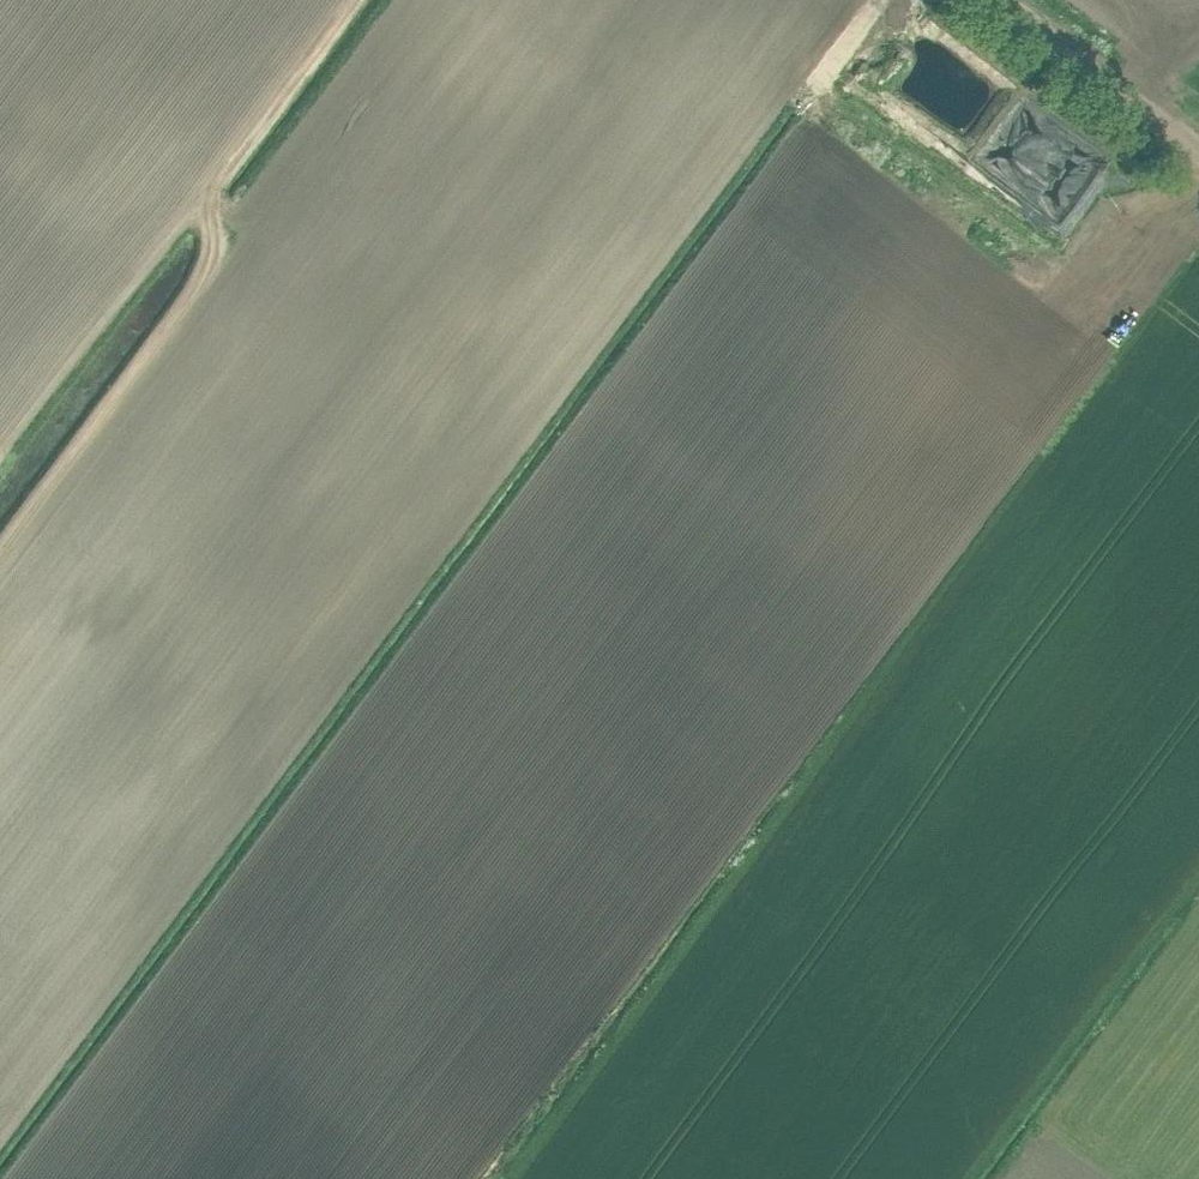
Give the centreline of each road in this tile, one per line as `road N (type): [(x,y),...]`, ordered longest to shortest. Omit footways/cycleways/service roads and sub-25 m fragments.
road 1 (track): [(352,0),(208,190),(216,235),(206,271),(0,546)]
road 2 (unclassified): [(1198,151),(1000,0)]

